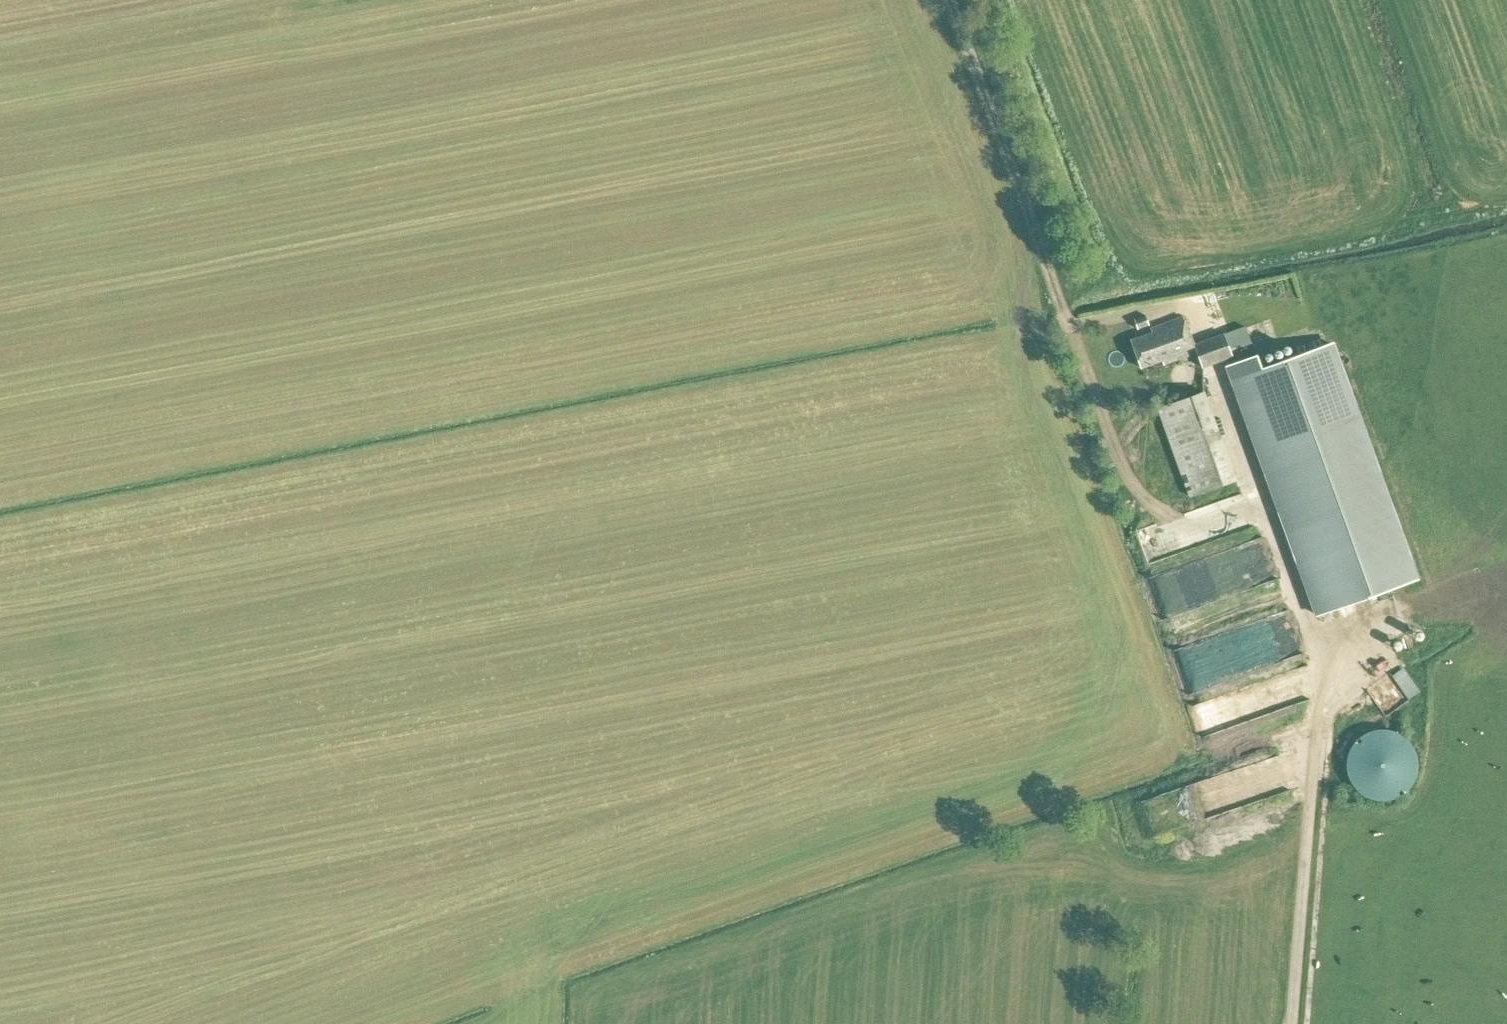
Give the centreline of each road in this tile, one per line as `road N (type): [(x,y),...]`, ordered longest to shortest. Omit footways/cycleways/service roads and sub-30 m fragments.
road 1 (track): [(951,0),(1067,325),(1193,302)]
road 2 (unclassified): [(1305,1023),(1325,721)]

